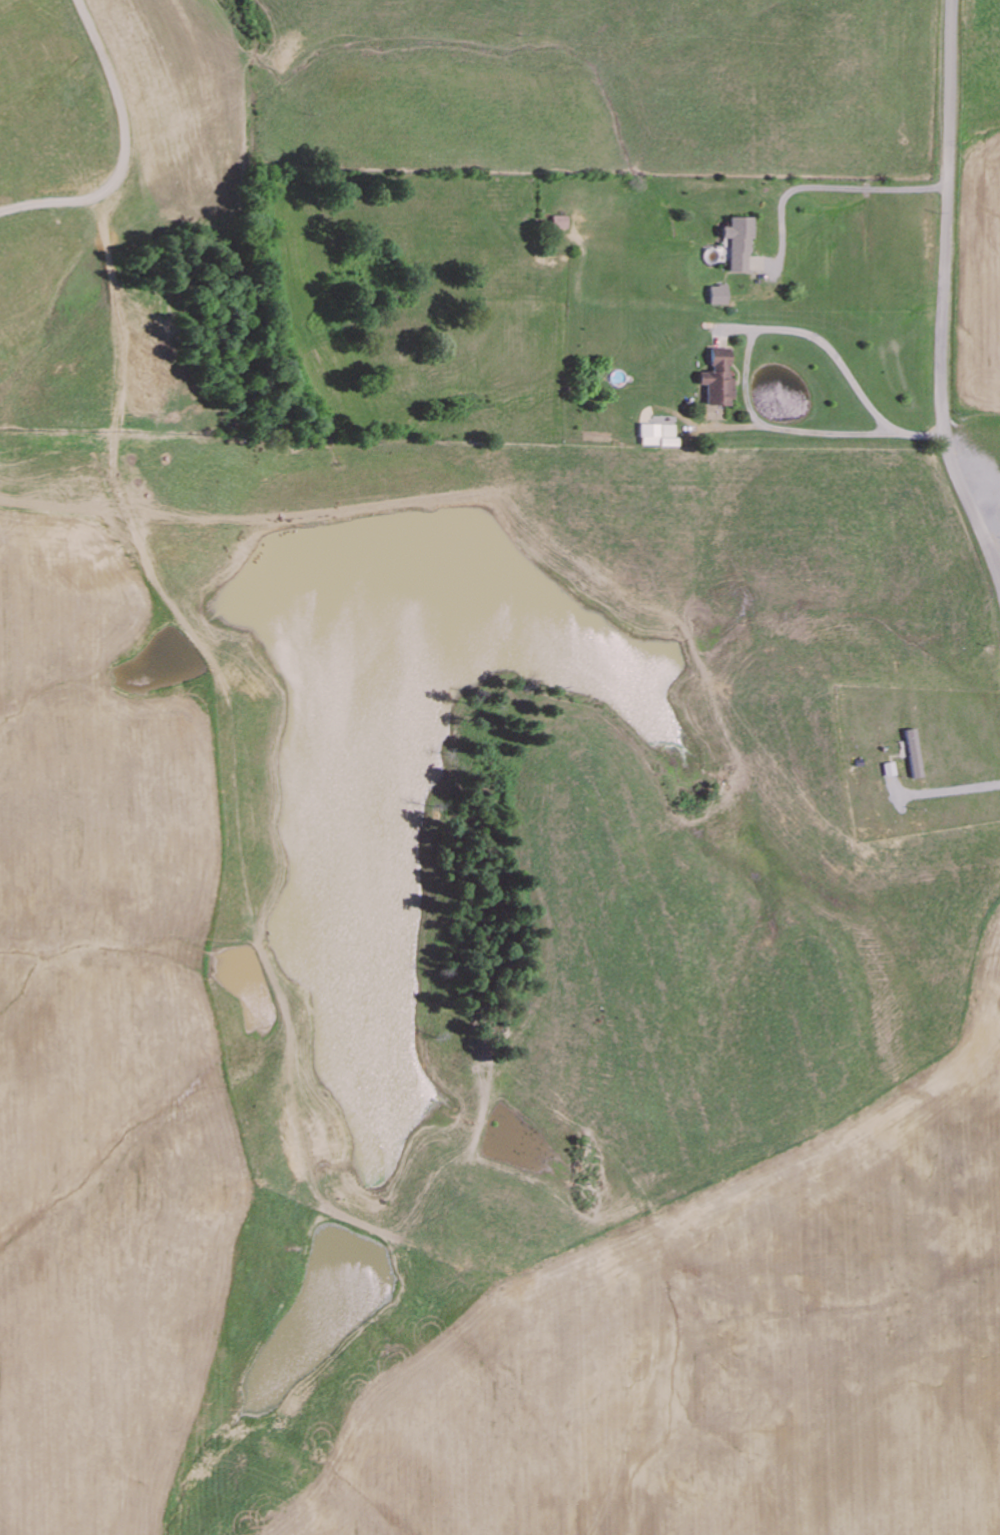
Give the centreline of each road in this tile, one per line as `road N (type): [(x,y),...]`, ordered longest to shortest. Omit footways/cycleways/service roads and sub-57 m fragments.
road 1 (residential): [(999,1203),(801,1266),(640,1302),(570,1349),(576,1534)]
road 2 (residential): [(999,579),(943,417),(951,0)]

